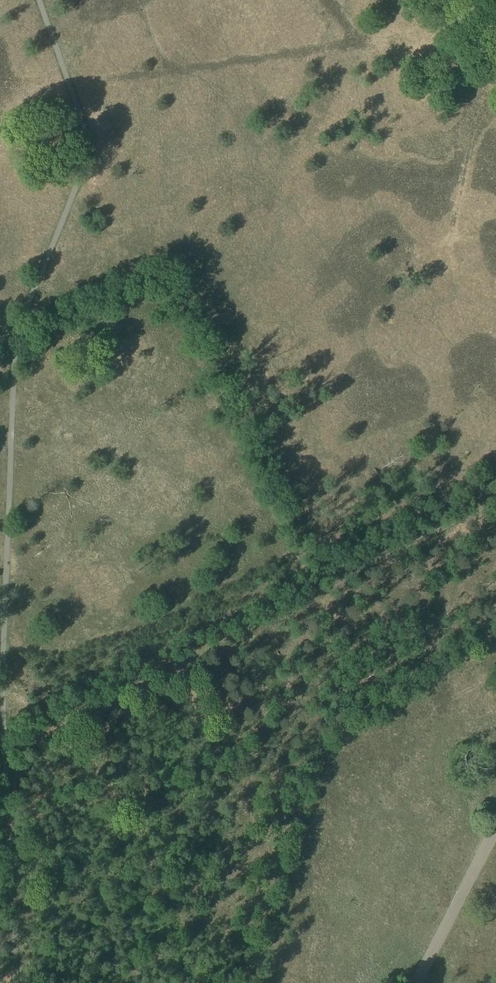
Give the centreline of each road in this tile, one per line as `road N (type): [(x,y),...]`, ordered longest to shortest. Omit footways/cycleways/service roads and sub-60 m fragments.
road 1 (unclassified): [(415,982),(495,826)]

